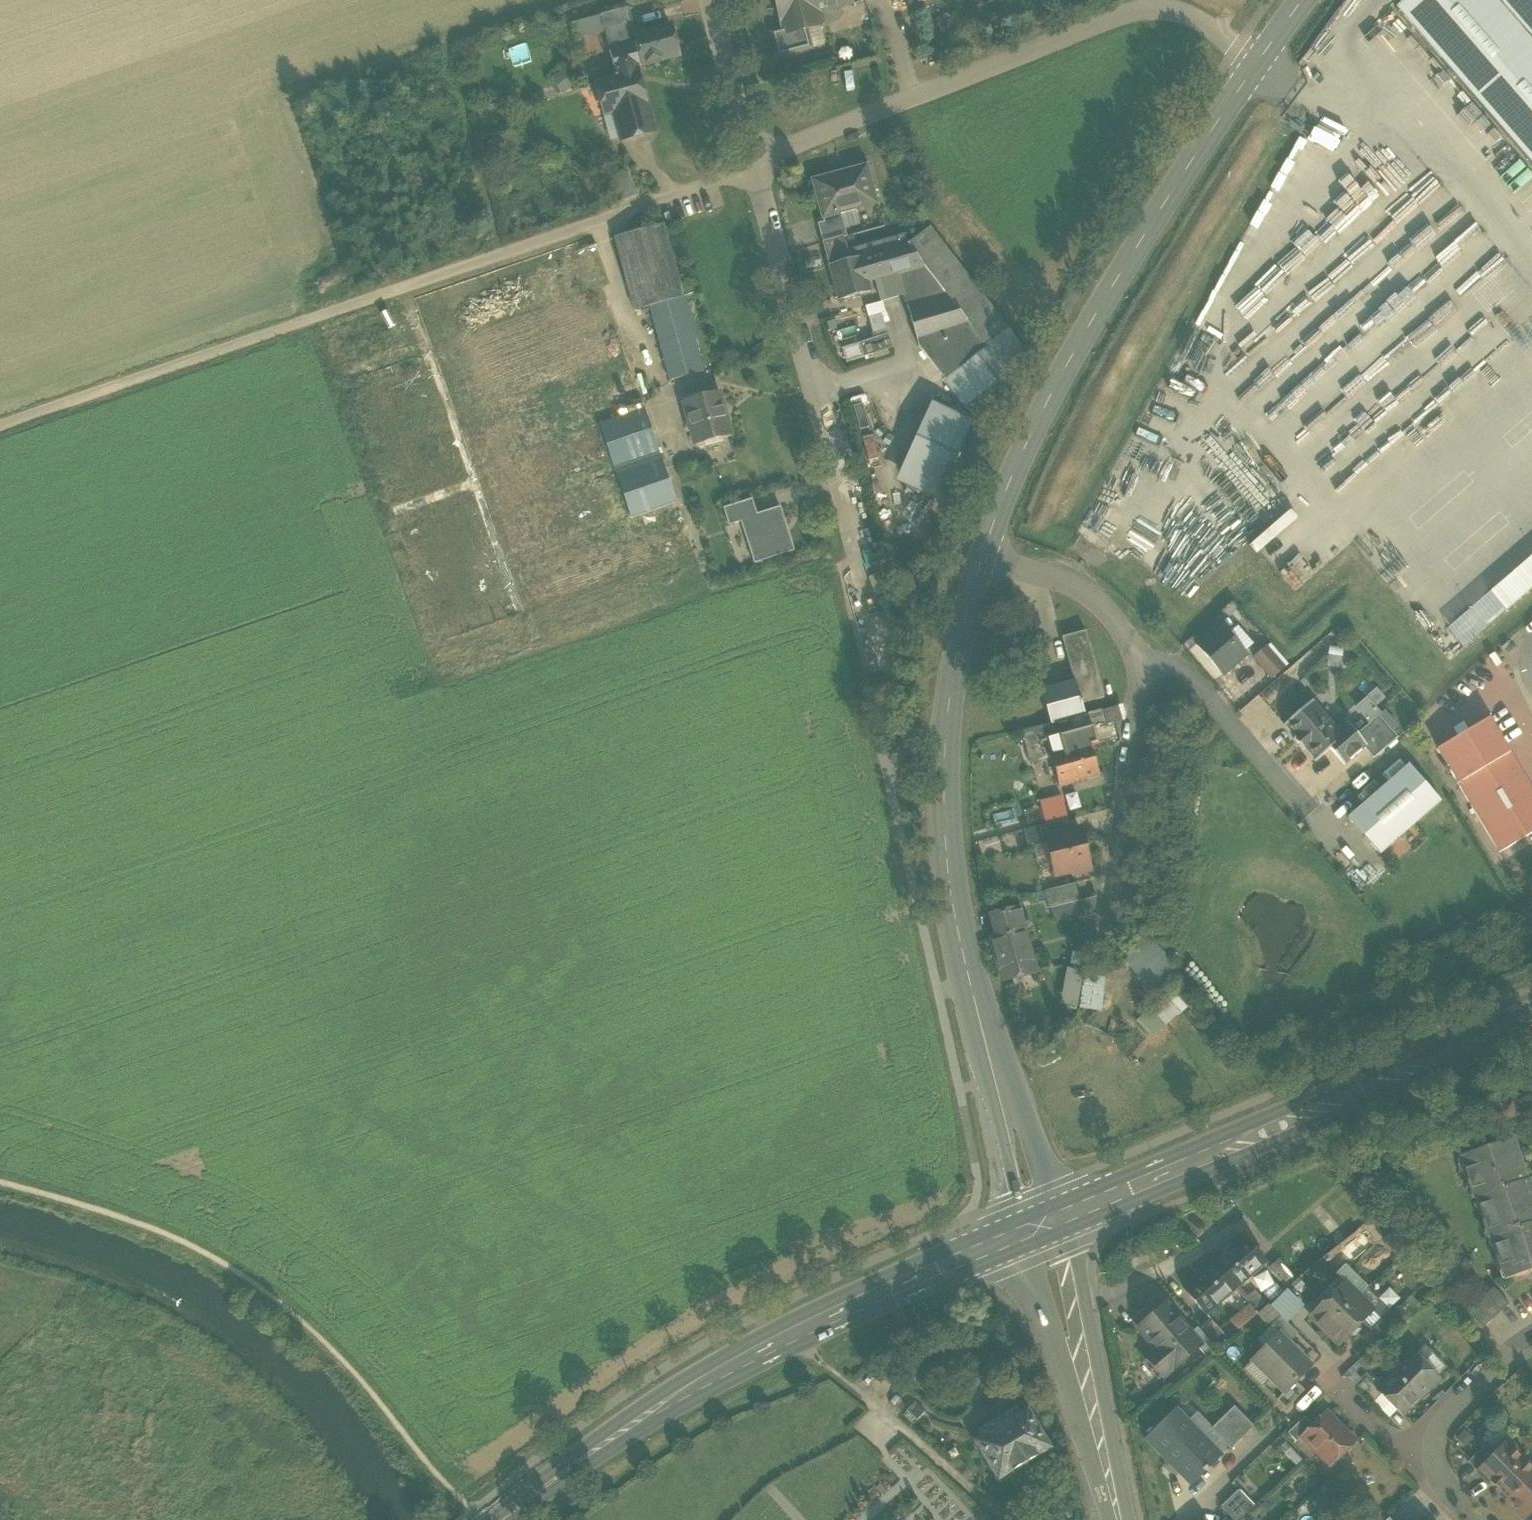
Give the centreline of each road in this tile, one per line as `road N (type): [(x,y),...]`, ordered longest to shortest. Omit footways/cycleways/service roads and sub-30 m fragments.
road 1 (track): [(0,426),(752,166)]
road 2 (tertiary): [(982,558),(947,716),(945,844),(970,986),(1039,1226)]
road 3 (secondary): [(1039,1226),(788,1337),(639,1419),(506,1519)]
road 4 (tertiary): [(1258,61),(1053,390),(982,558)]
road 5 (residential): [(1258,61),(1184,13),(1143,9),(752,166)]
road 6 (secondary): [(1531,1024),(1039,1226)]
road 7 (residential): [(752,166),(875,654)]
road 8 (residential): [(1107,938),(1139,709),(1137,664),(1098,602),(982,558)]
road 9 (residential): [(1118,1519),(1039,1226)]
road 10 (residential): [(1405,1456),(1531,1336)]
road 11 (residential): [(704,0),(752,166)]

